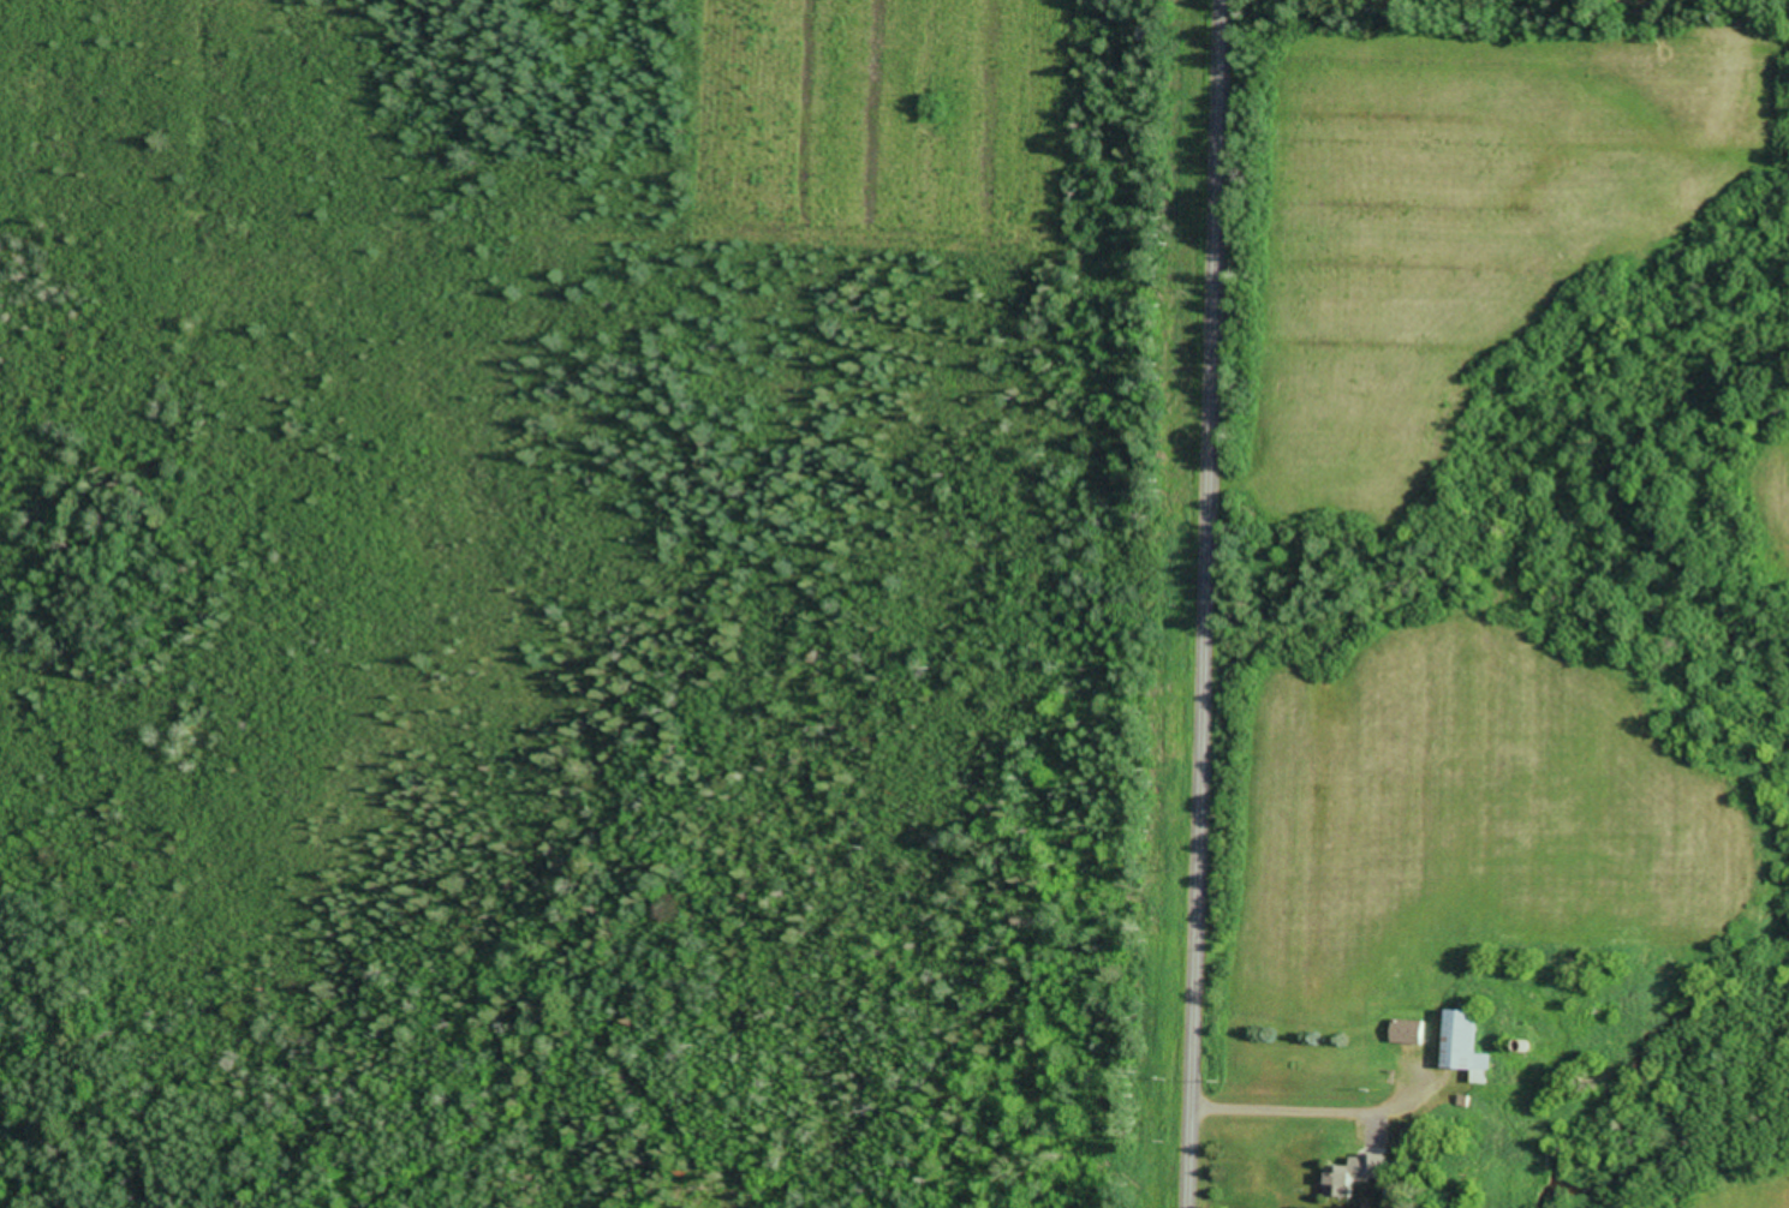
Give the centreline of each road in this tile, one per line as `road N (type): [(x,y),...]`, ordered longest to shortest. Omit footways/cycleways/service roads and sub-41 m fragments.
road 1 (residential): [(1227,0),(1191,1207)]

